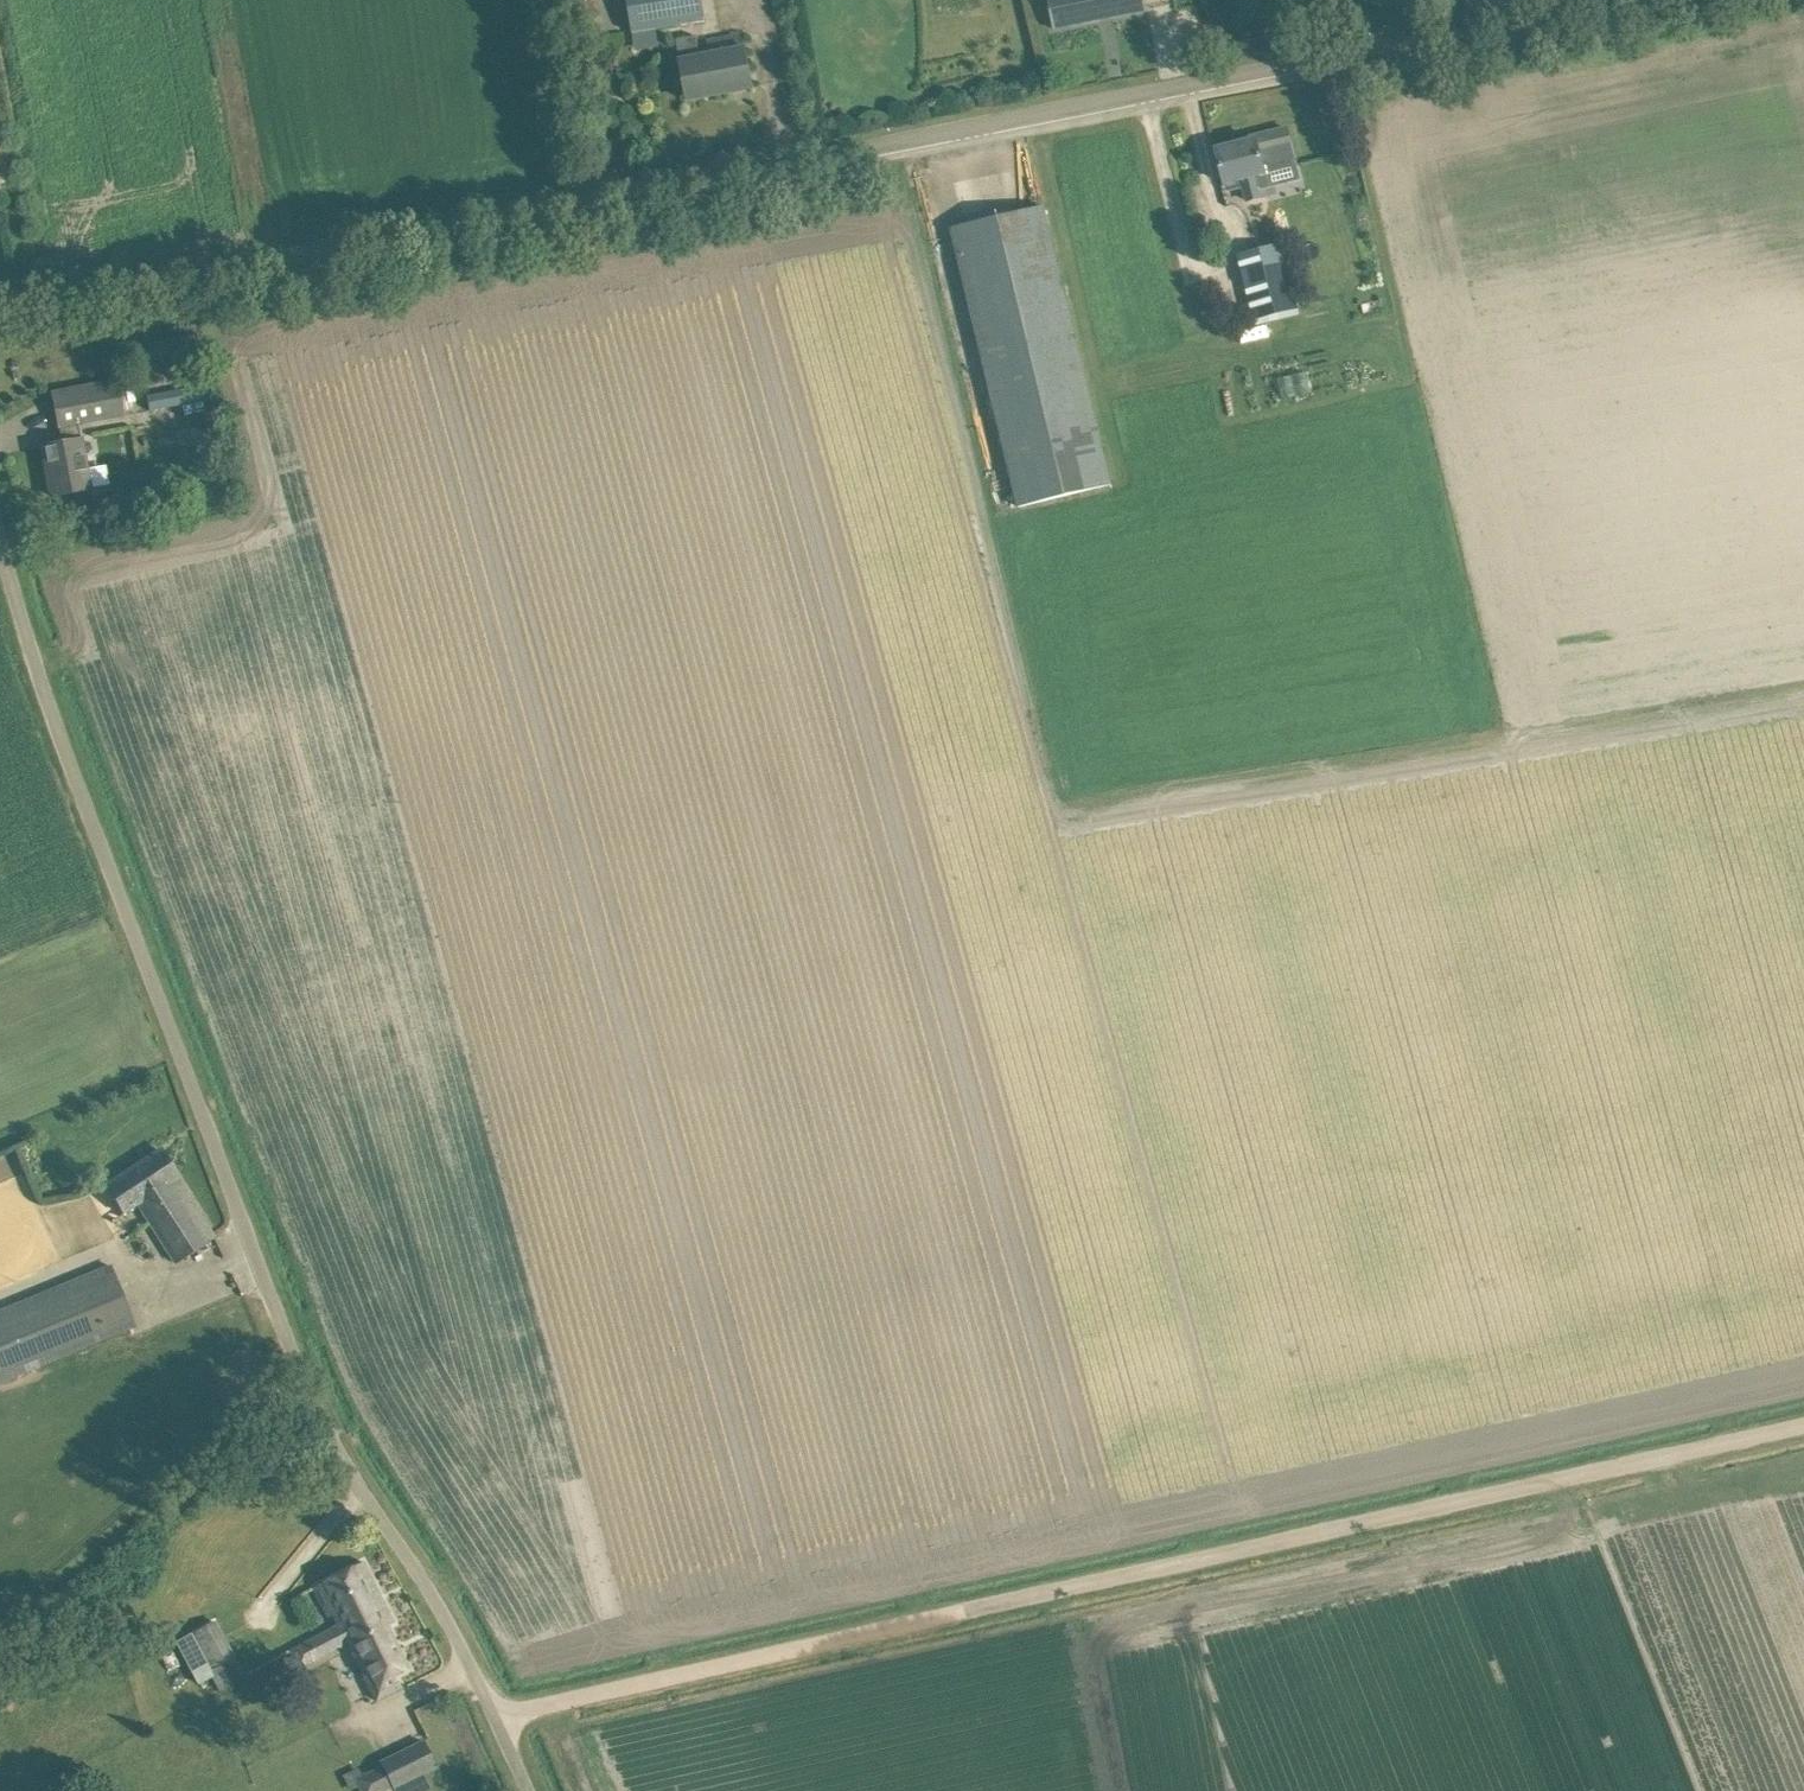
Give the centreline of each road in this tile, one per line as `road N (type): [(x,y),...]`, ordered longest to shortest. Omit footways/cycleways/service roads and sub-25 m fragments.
road 1 (unclassified): [(0,307),(878,146),(1585,0)]
road 2 (unclassified): [(529,1790),(335,1426),(119,907),(0,542)]
road 3 (track): [(495,1716),(1803,1424)]

